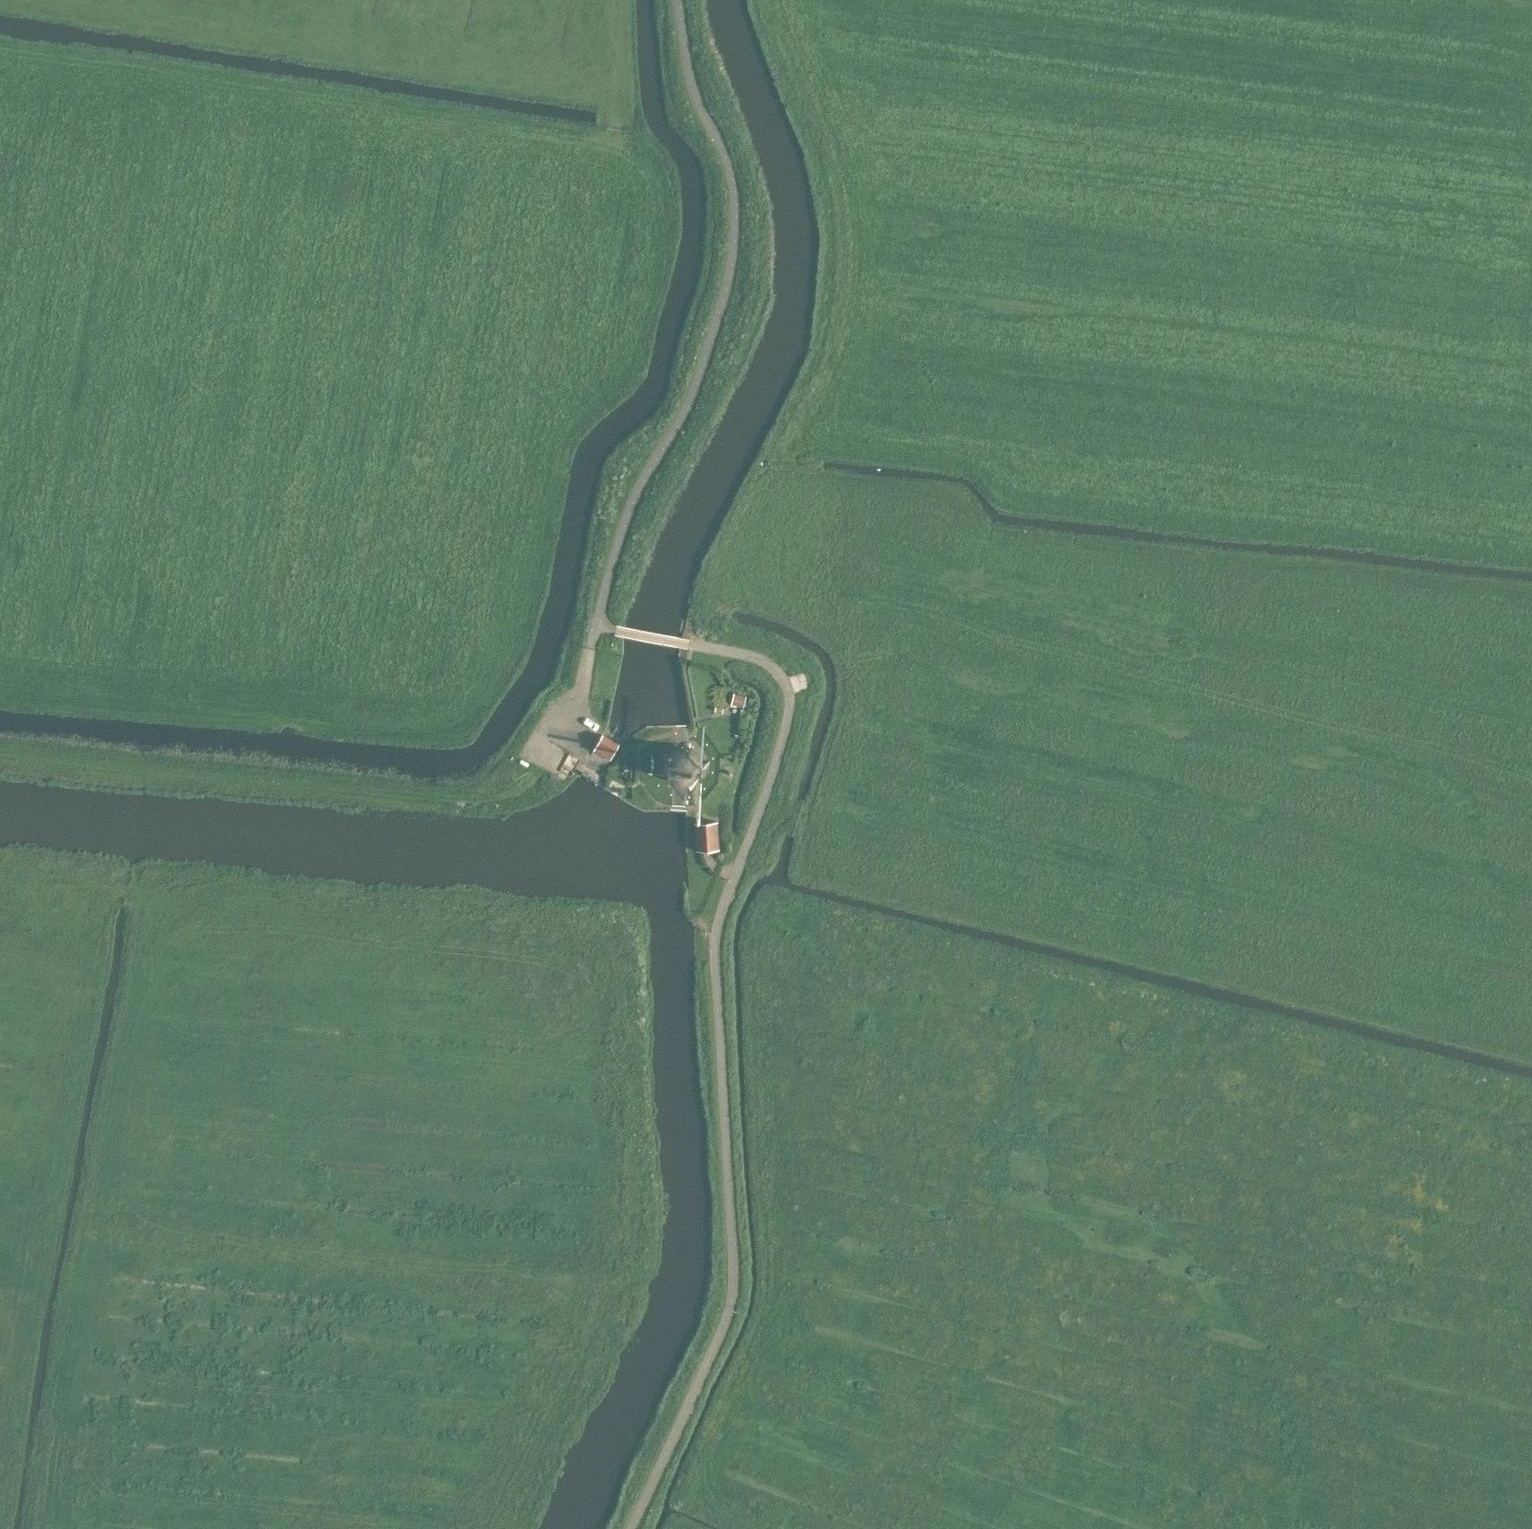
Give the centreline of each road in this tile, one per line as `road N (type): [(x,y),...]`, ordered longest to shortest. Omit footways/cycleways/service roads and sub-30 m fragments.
road 1 (track): [(528,769),(579,692),(596,623)]

